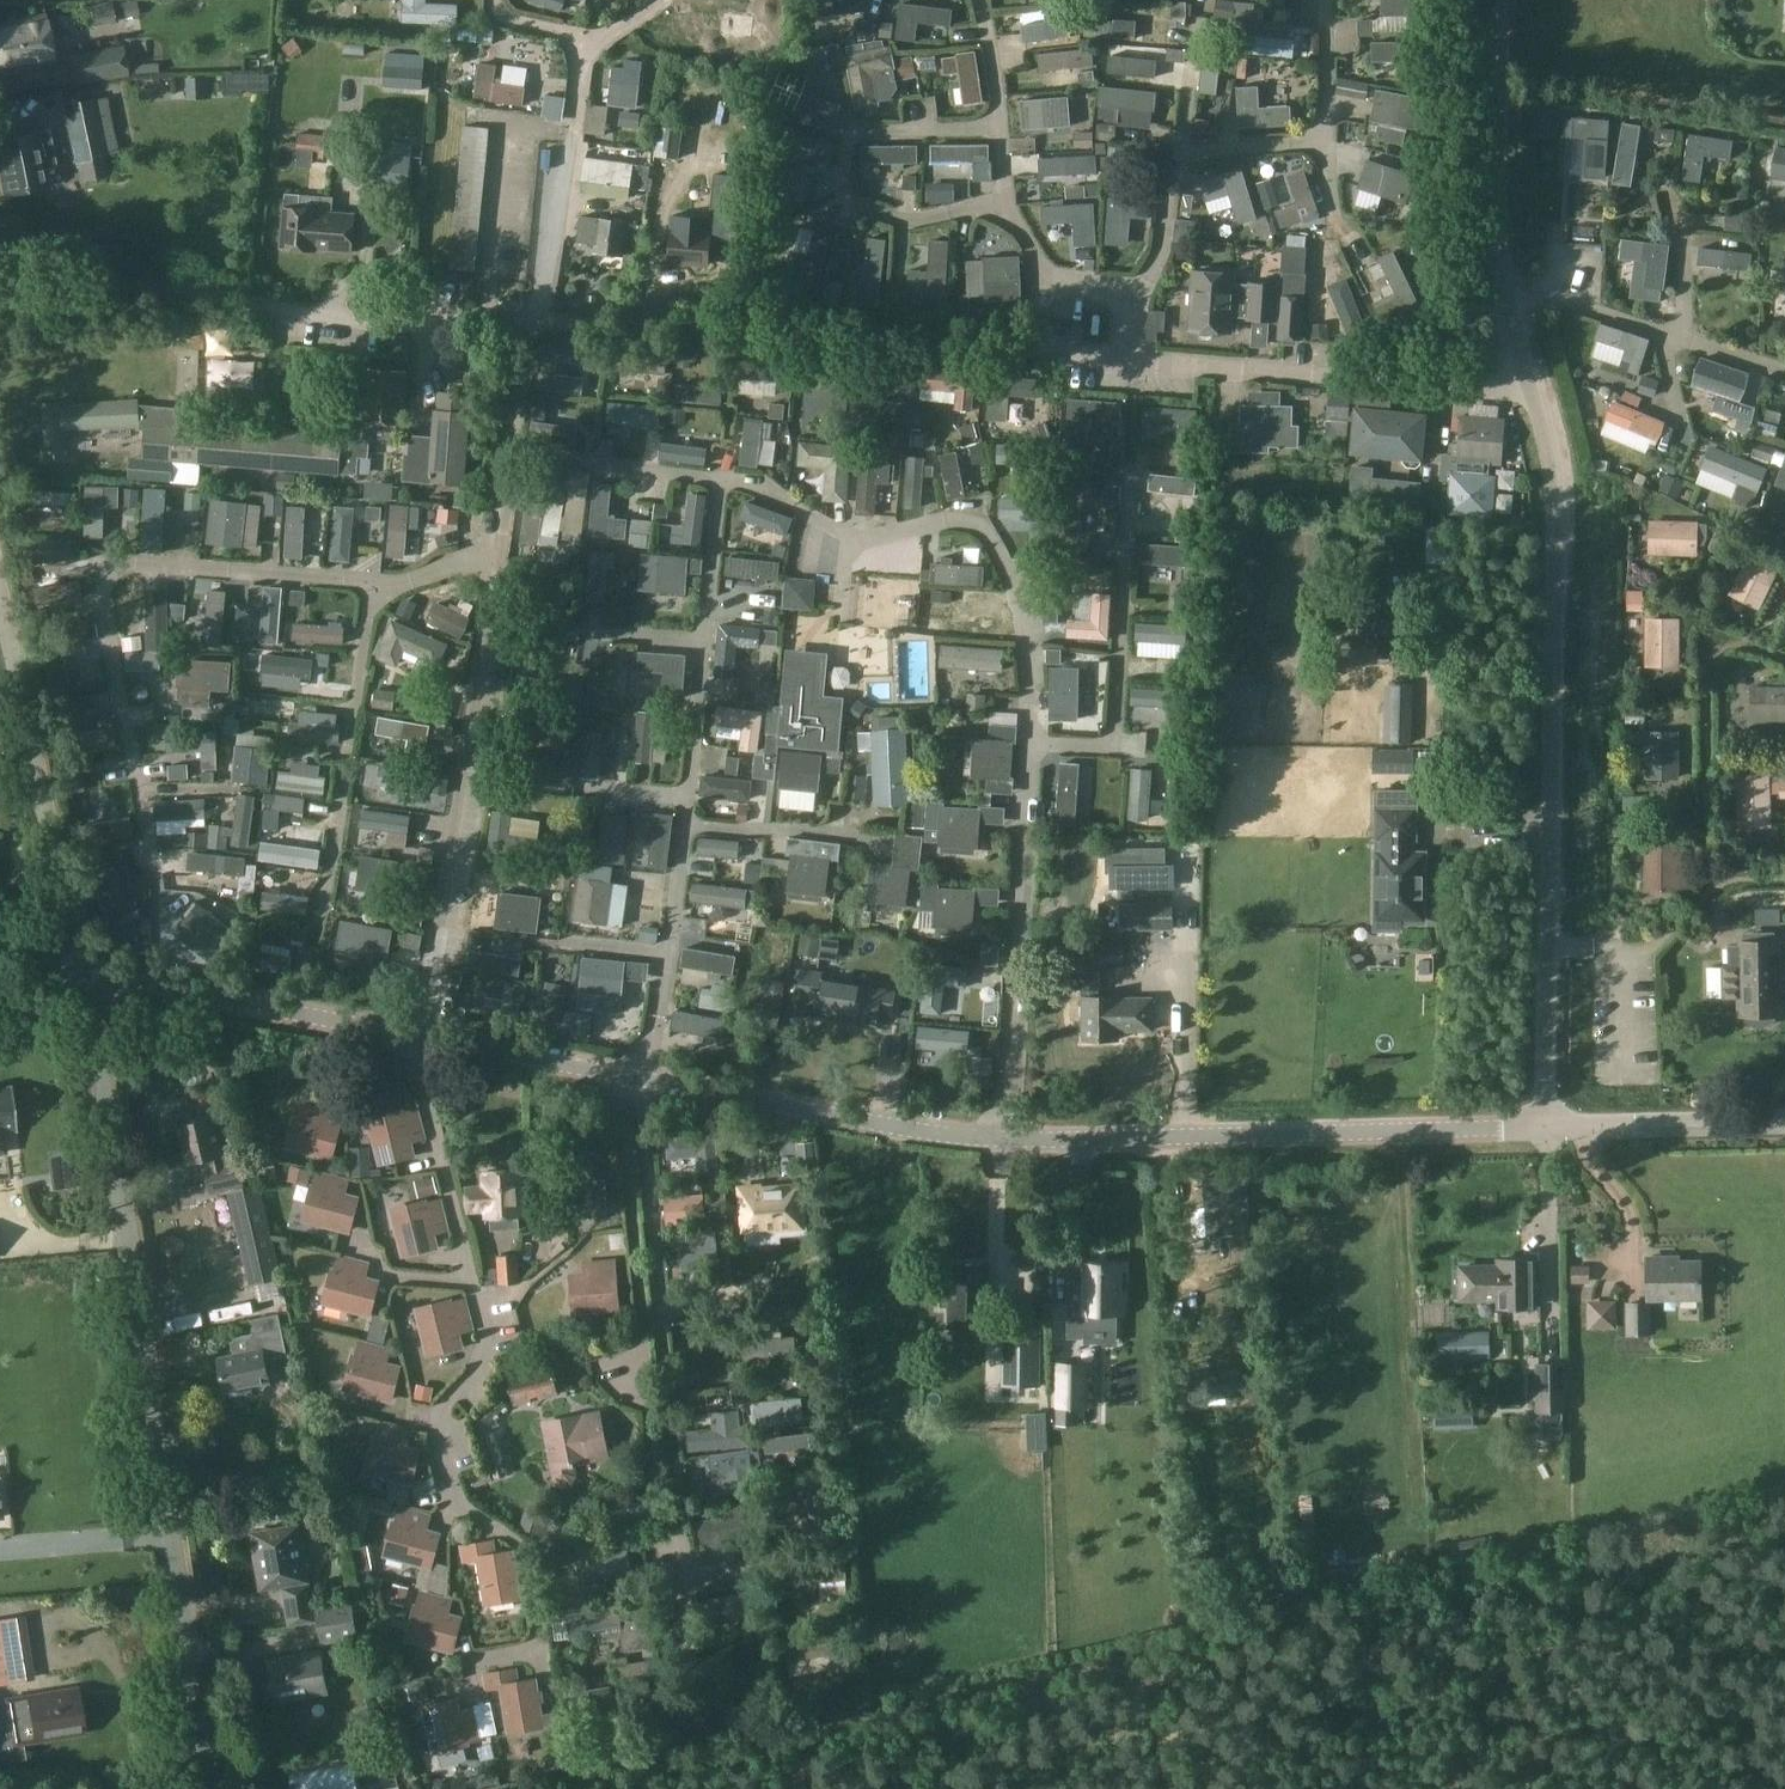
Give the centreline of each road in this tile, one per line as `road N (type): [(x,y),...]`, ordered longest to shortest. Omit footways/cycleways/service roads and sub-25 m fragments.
road 1 (residential): [(217,1788),(81,968)]
road 2 (unclassified): [(1545,1127),(1555,551),(1553,467),(1534,363)]
road 3 (residential): [(376,586),(100,564),(153,867)]
road 4 (unclassified): [(1545,1127),(1002,1141)]
road 5 (residential): [(1031,748),(1024,614),(985,528),(961,517),(849,535),(742,480),(720,477)]
road 6 (residential): [(421,1037),(498,558)]
road 7 (track): [(540,318),(1010,347)]
road 8 (residential): [(1137,363),(1112,749),(1031,748)]
road 9 (residential): [(1129,296),(1154,266),(1171,176),(1184,157),(1324,145),(1326,0)]
road 10 (residential): [(1534,363),(1466,381),(1137,363)]
road 11 (residential): [(1031,748),(1002,1141)]
road 12 (residential): [(999,129),(864,131),(846,148),(843,182),(865,210),(913,222),(1005,203)]
road 13 (residential): [(81,968),(0,606)]
road 14 (unclassified): [(1534,363),(1511,292),(1501,184),(1507,0)]
road 15 (unclassified): [(1002,1141),(895,1129),(645,1079)]
road 16 (residential): [(376,586),(317,942)]
road 17 (unclassified): [(421,1037),(81,968)]
road 18 (residential): [(720,477),(683,798)]
road 19 (residential): [(645,1079),(683,798)]
road 20 (unclassified): [(1545,1127),(1784,1119)]
road 21 (residential): [(498,558),(527,330)]
road 22 (unclassified): [(645,1079),(421,1037)]
road 23 (residential): [(1129,296),(1046,273),(1005,203)]
road 24 (residential): [(720,477),(605,465),(562,451)]
road 25 (residential): [(999,129),(979,0)]
road 26 (residential): [(498,558),(376,586)]

